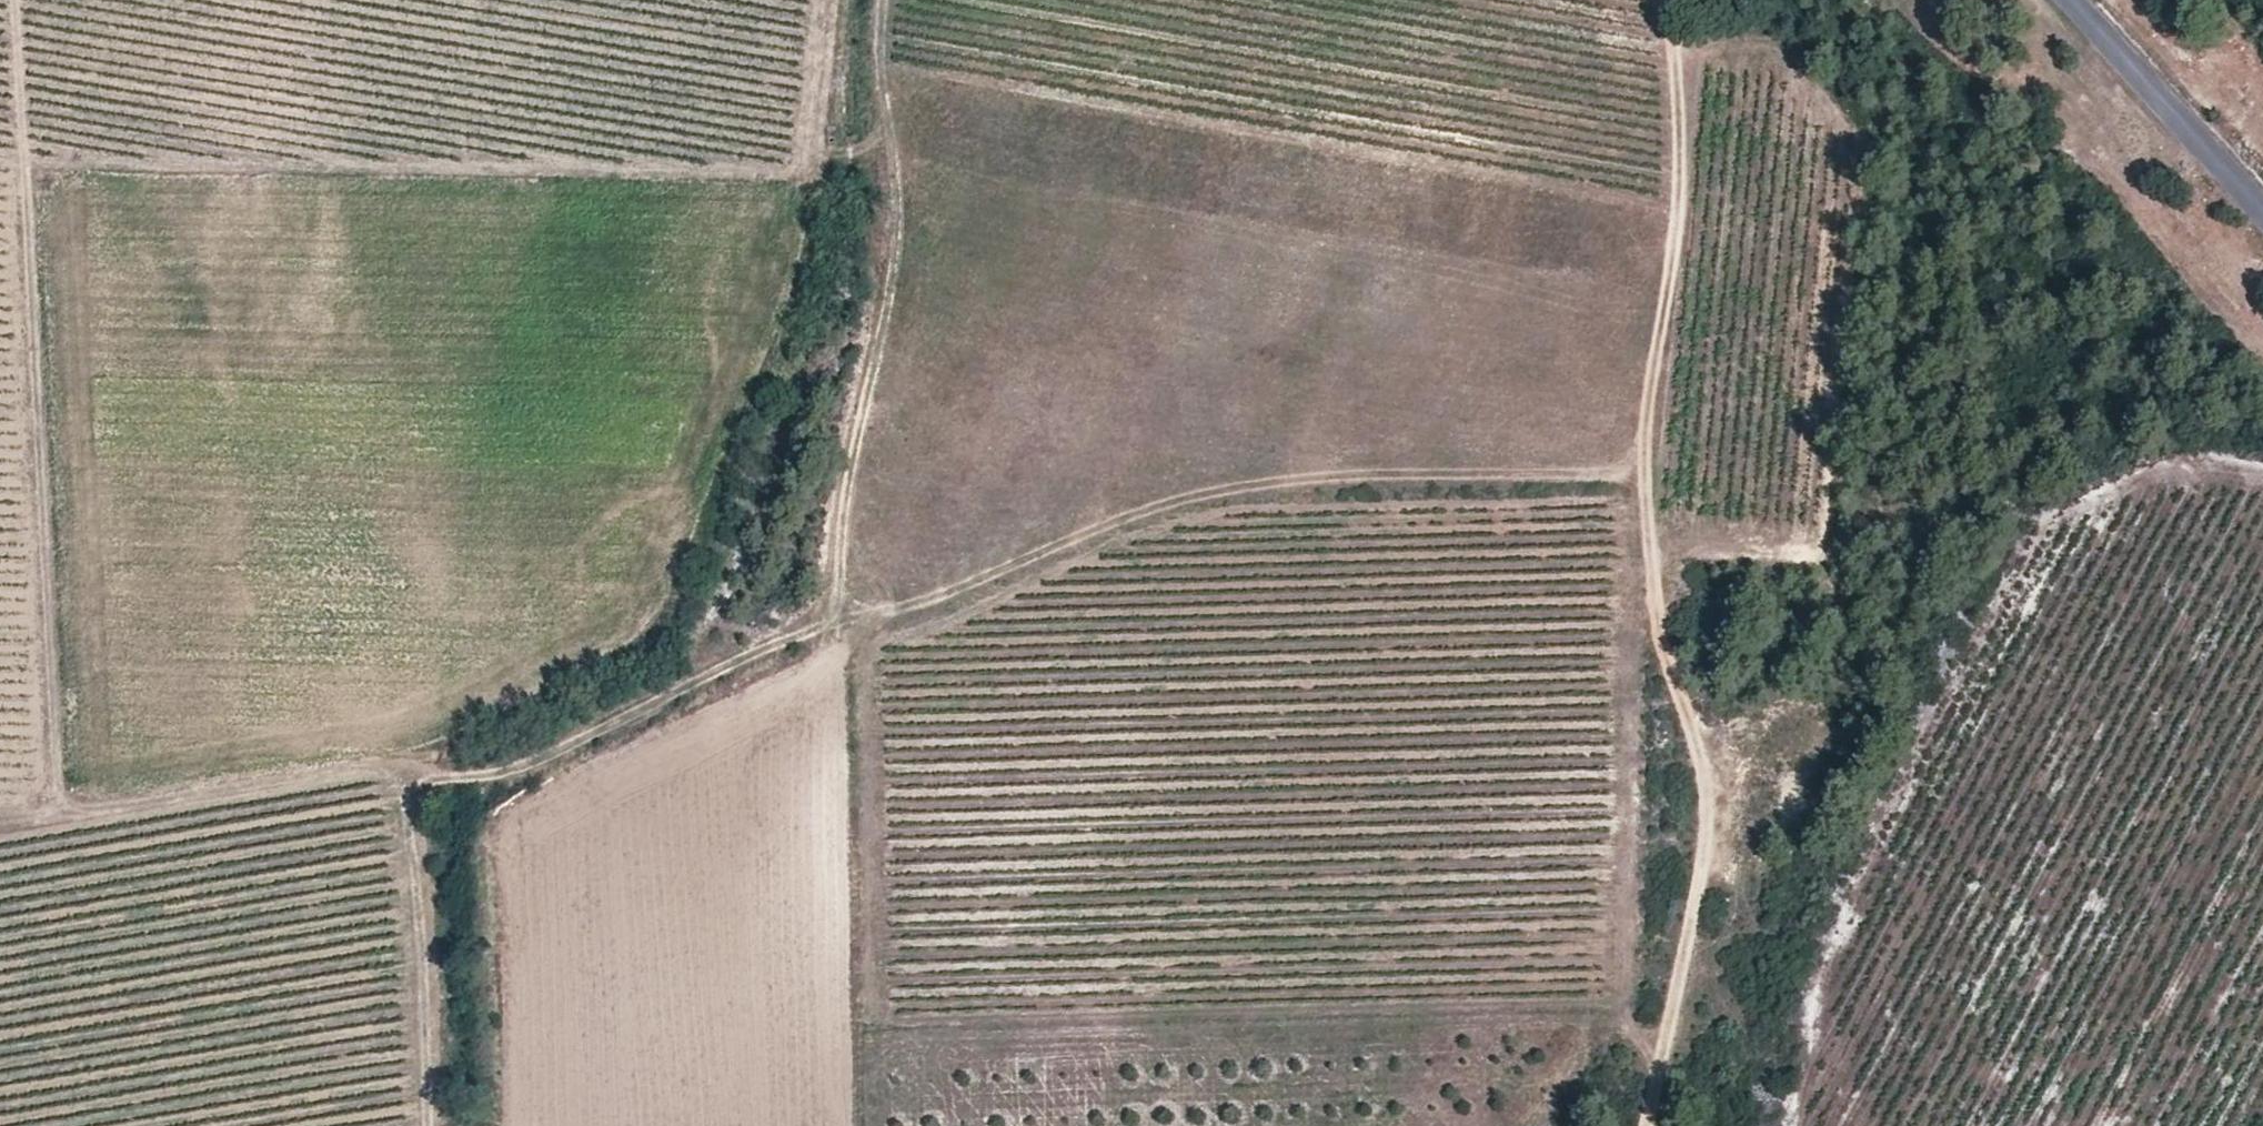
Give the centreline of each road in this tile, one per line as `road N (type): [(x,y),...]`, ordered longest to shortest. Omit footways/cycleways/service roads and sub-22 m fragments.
road 1 (track): [(1644,1125),(1672,1028),(1706,814),(1651,592),(1637,444),(1672,284),(1673,0)]
road 2 (tertiary): [(2067,0),(2262,211)]

